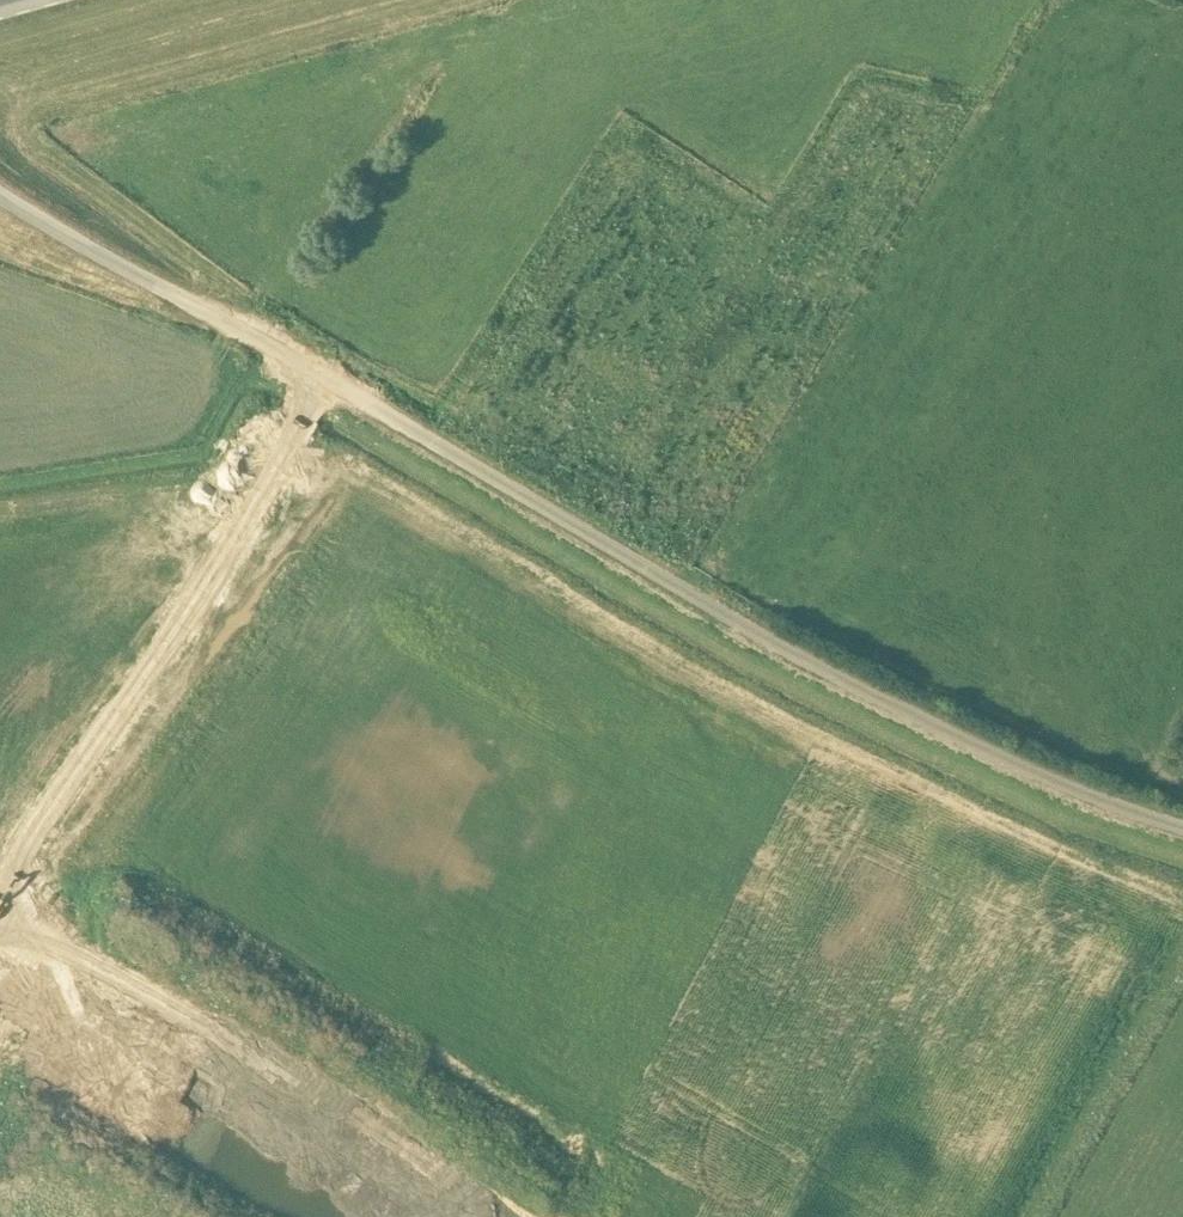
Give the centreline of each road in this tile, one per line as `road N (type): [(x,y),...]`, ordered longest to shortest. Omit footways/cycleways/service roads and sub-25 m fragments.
road 1 (unclassified): [(1182,827),(1066,786),(789,650),(0,196)]

